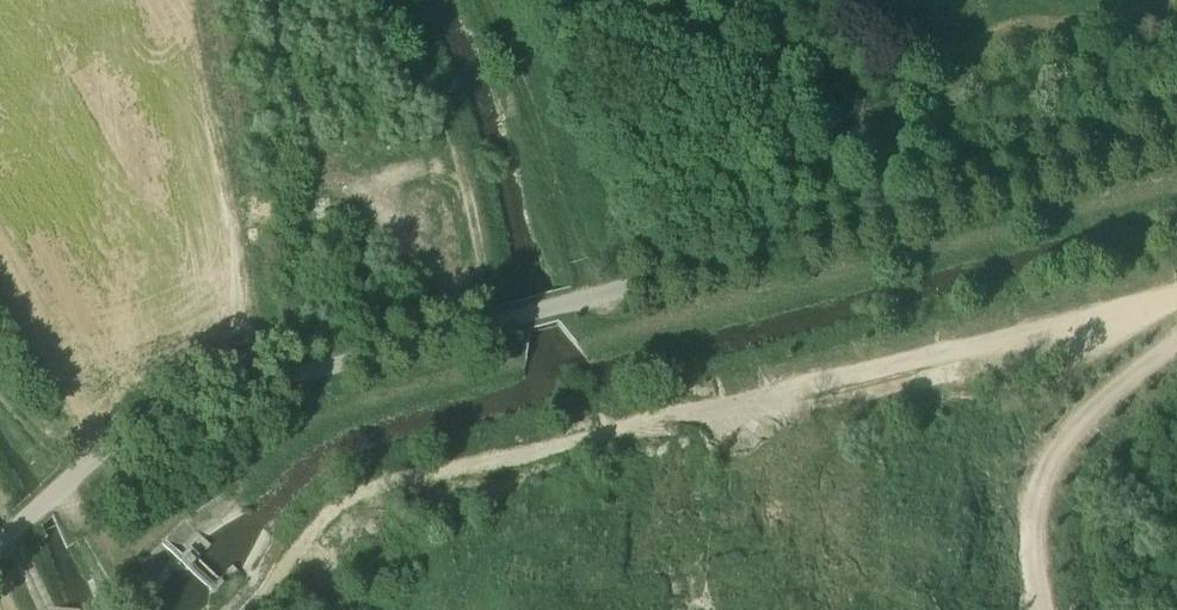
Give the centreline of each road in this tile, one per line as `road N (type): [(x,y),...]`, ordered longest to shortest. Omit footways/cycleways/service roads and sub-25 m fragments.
road 1 (unclassified): [(0,542),(126,436),(195,403),(1176,137)]
road 2 (track): [(689,429),(629,423),(378,473),(318,519),(226,609)]
road 3 (track): [(1176,342),(1062,445),(1027,513),(1047,609)]

